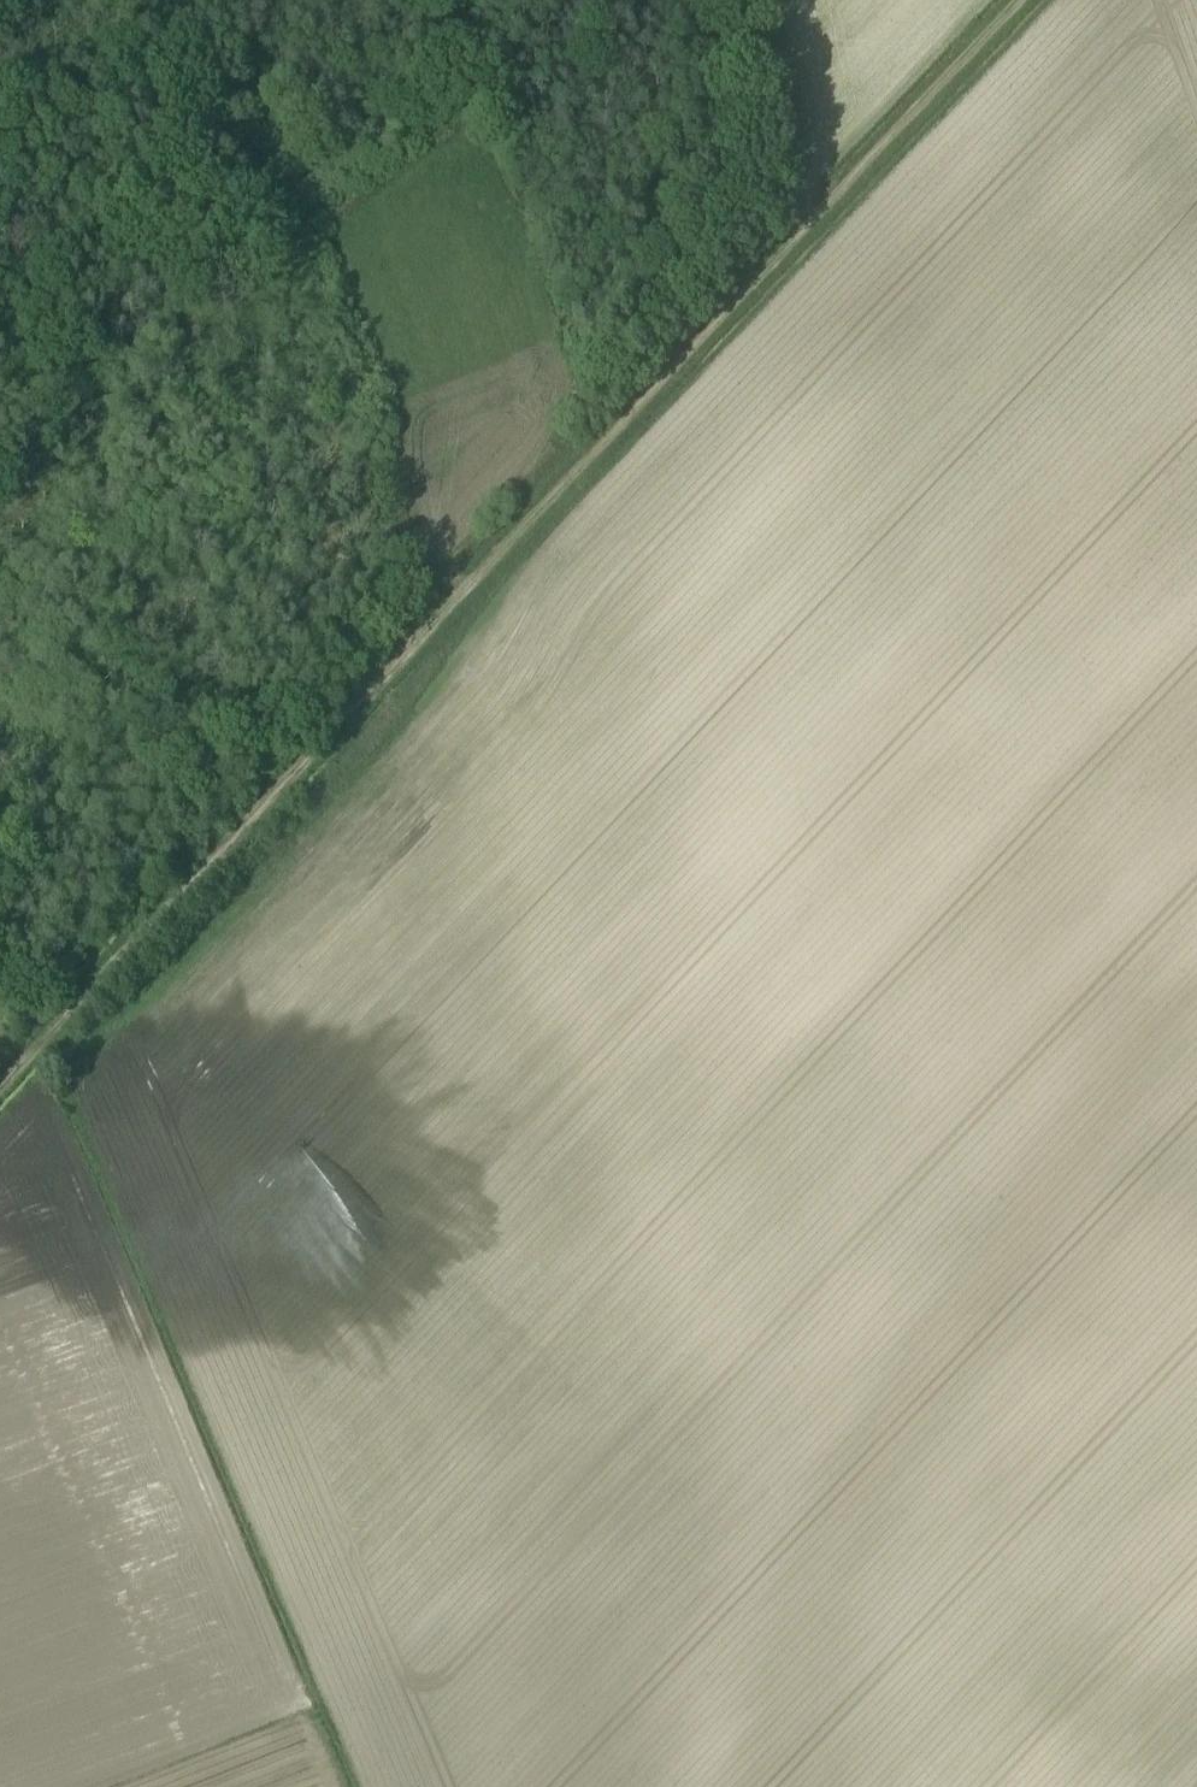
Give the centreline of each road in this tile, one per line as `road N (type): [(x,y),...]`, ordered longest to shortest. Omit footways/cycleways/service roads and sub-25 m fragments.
road 1 (track): [(1021,0),(0,1084)]

